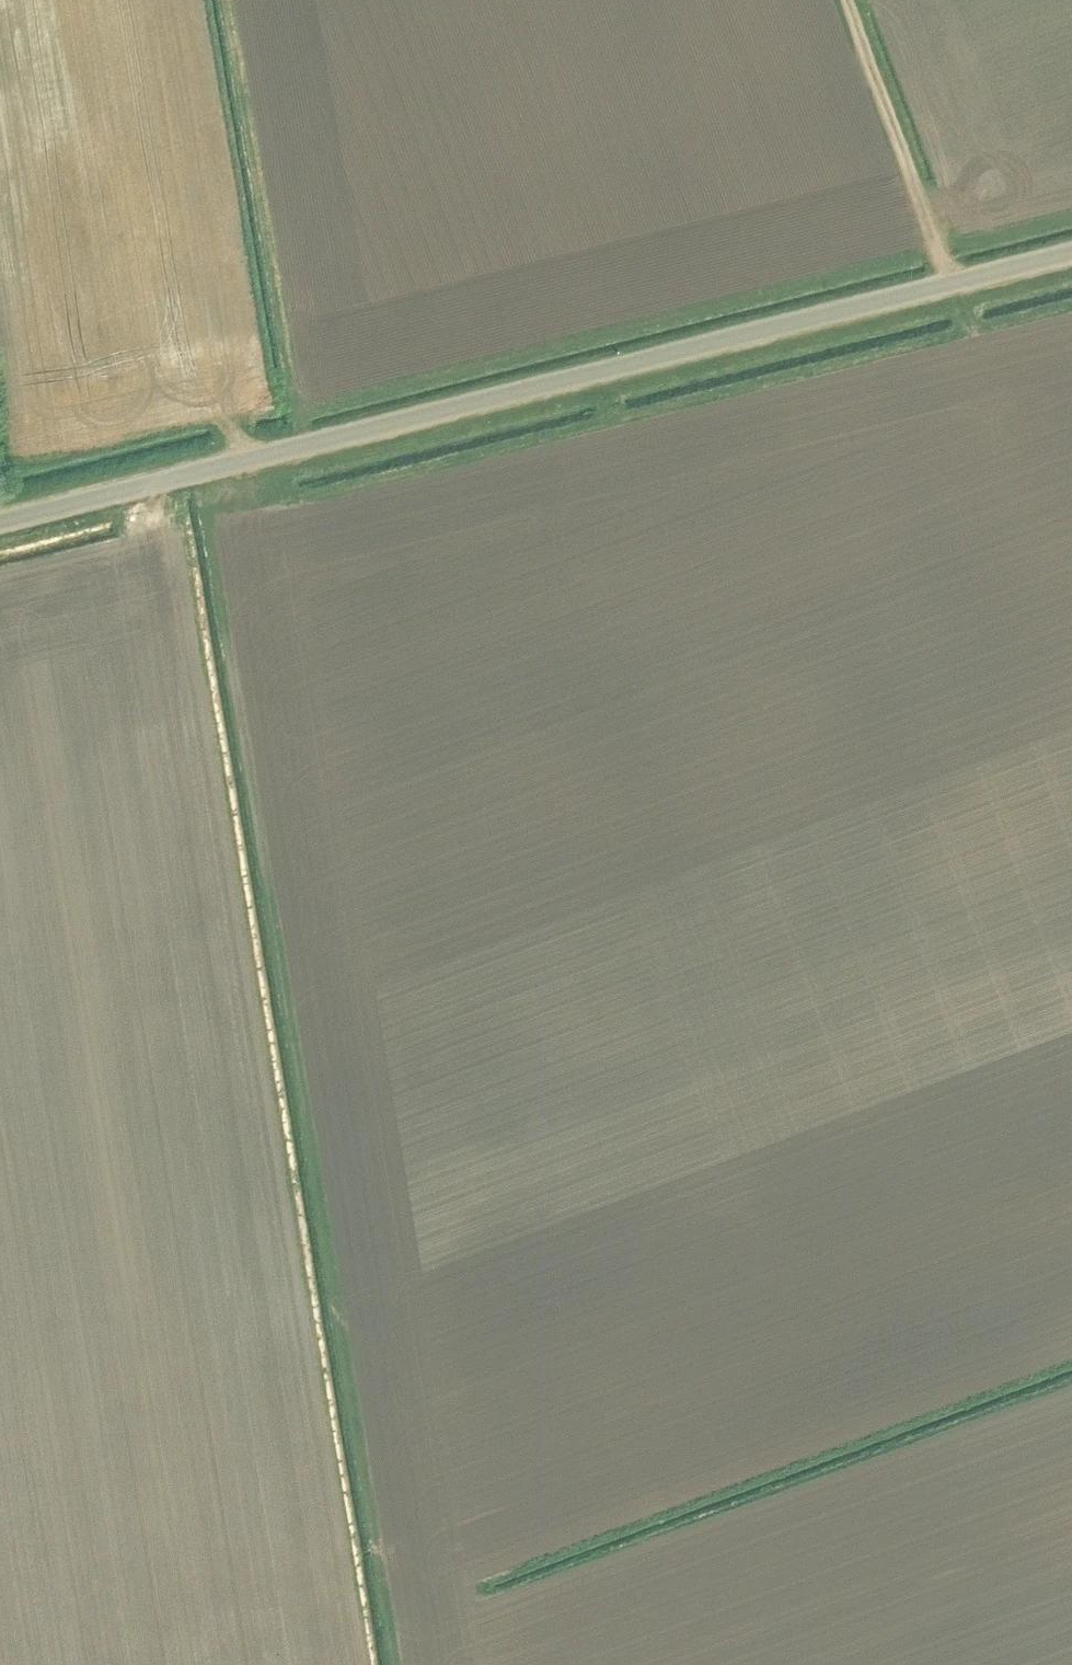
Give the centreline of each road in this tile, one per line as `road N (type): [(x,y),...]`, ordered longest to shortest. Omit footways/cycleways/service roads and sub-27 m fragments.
road 1 (tertiary): [(0,521),(1071,251)]

